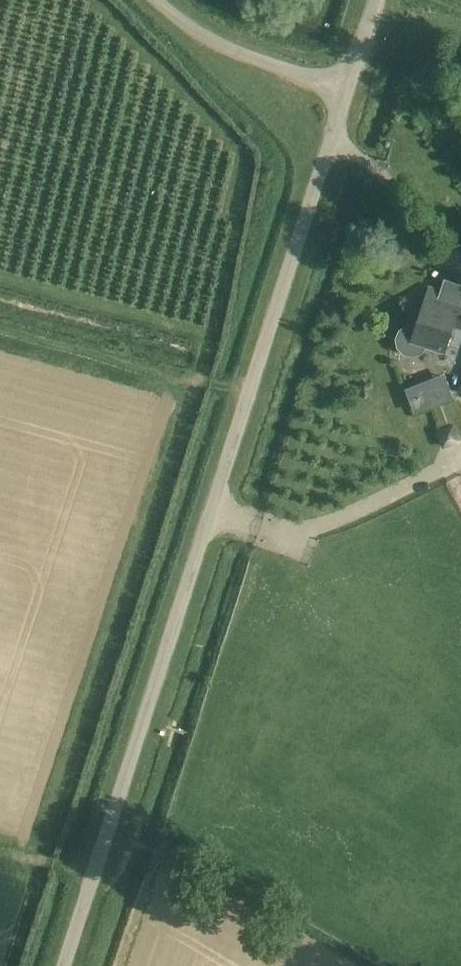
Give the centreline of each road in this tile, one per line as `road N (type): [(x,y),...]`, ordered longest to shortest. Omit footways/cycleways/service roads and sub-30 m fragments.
road 1 (unclassified): [(63,965),(376,0)]
road 2 (track): [(201,385),(13,965)]
road 3 (track): [(247,396),(0,330)]
road 4 (track): [(431,29),(417,73),(422,99),(460,151)]

